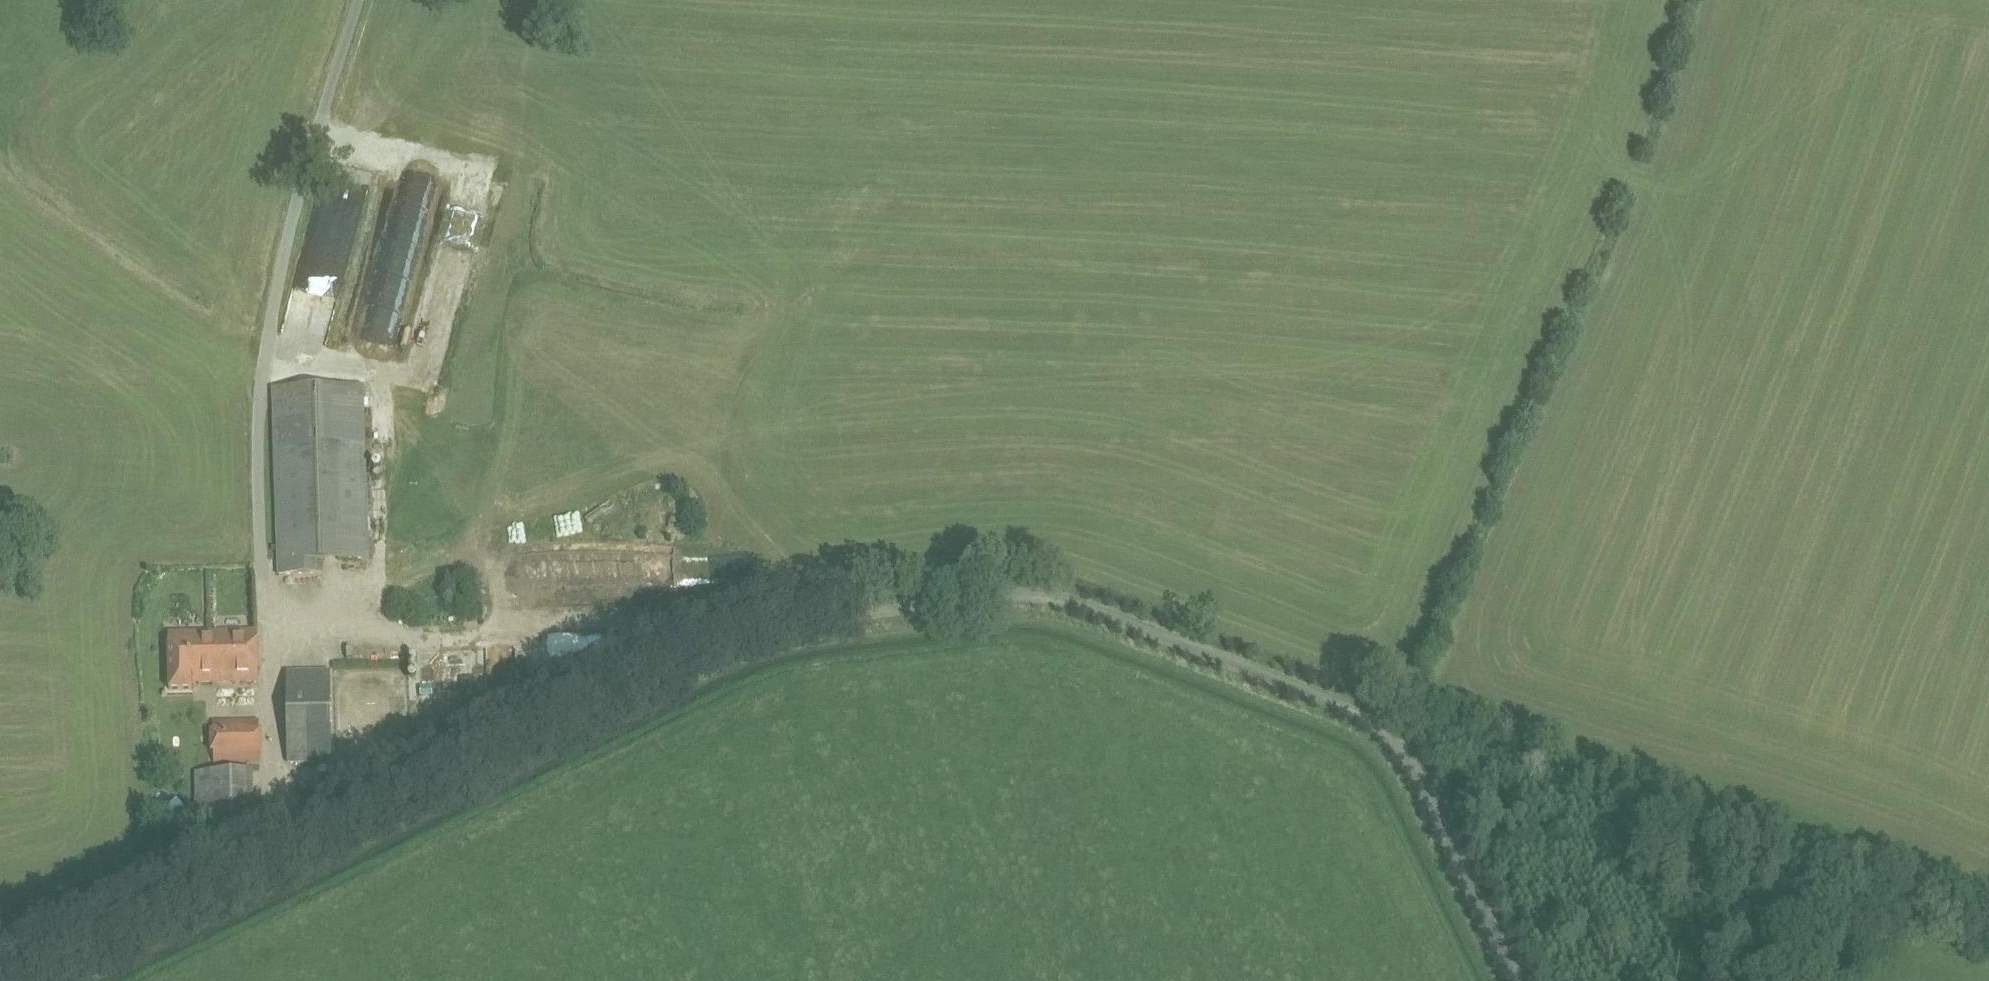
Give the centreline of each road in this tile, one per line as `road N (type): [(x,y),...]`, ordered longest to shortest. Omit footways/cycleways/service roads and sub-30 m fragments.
road 1 (unclassified): [(1517,980),(1419,779),(1387,731),(1055,601),(1020,597),(756,631),(713,645),(290,856)]
road 2 (residential): [(290,856),(259,442),(261,369),(311,167)]
road 3 (unclassified): [(290,856),(27,980)]
road 4 (unclassified): [(311,167),(362,0)]

